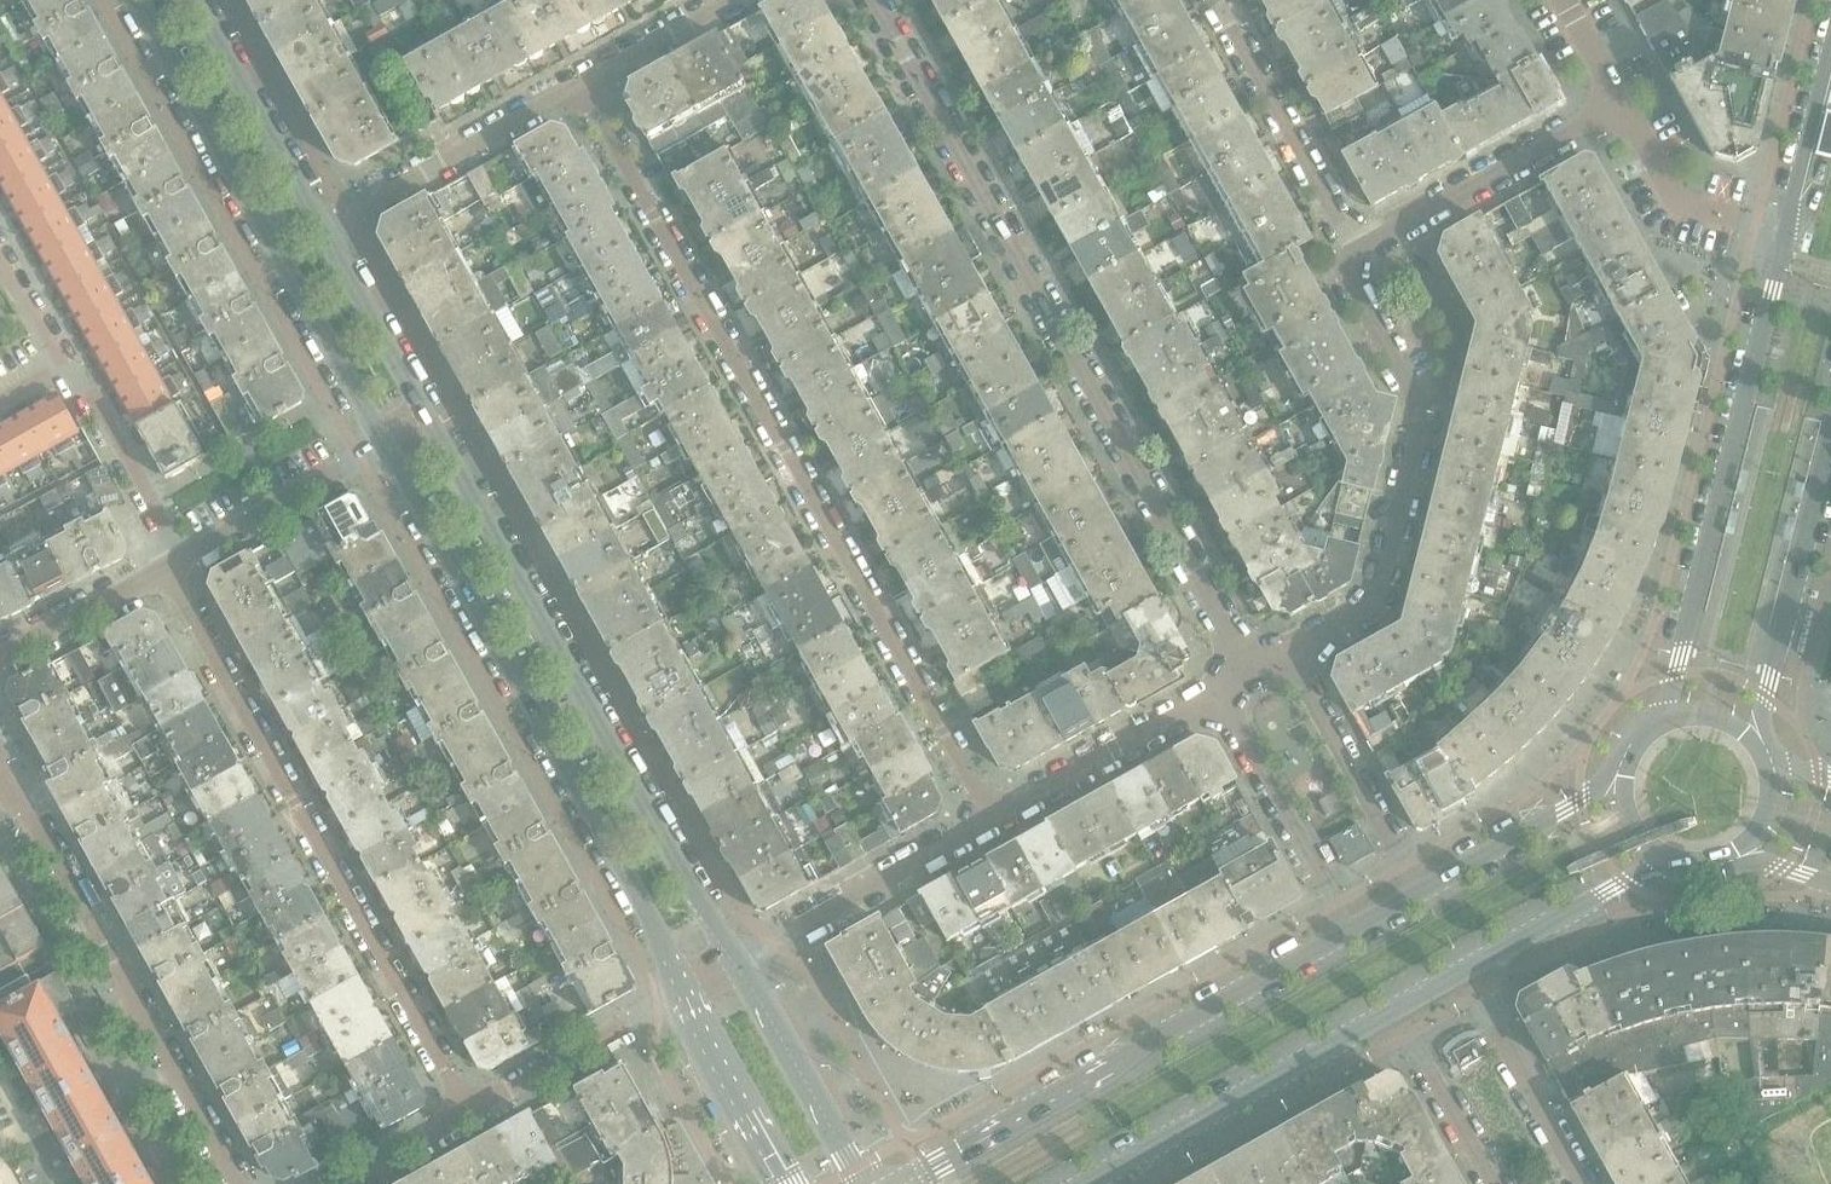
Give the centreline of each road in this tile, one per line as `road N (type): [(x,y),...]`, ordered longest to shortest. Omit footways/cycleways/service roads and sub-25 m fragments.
road 1 (residential): [(577,85),(990,819)]
road 2 (residential): [(1246,677),(869,0)]
road 3 (residential): [(171,564),(183,603),(469,1110)]
road 4 (secondary): [(734,964),(430,423)]
road 5 (secondary): [(386,447),(689,988)]
road 6 (tertiary): [(1346,933),(897,1183)]
road 7 (secondary): [(136,0),(386,447)]
road 8 (tertiary): [(1787,232),(1662,726)]
road 9 (residential): [(1352,255),(1351,285),(1421,413),(1375,606),(1286,655)]
road 10 (residential): [(8,777),(235,1183)]
road 11 (tertiary): [(1094,1183),(1394,1015)]
road 12 (tertiary): [(1753,743),(1830,434)]
road 13 (residential): [(1352,255),(1620,101)]
road 14 (residential): [(327,240),(349,218),(577,85)]
road 15 (residential): [(734,964),(990,819)]
road 16 (residential): [(1212,0),(1352,255)]
road 17 (secondary): [(327,240),(193,0)]
road 18 (residential): [(1217,693),(1346,933)]
road 19 (residential): [(1420,891),(1286,655)]
road 20 (residential): [(990,819),(1217,693)]
road 21 (secondary): [(868,1183),(734,964)]
road 22 (residential): [(469,1110),(689,988)]
road 23 (residential): [(386,447),(171,564)]
road 24 (residential): [(1583,1183),(1465,975)]
road 25 (tertiary): [(1626,775),(1420,891)]
road 26 (tertiary): [(1465,975),(1665,854)]
road 27 (residential): [(171,564),(161,526),(61,360)]
road 28 (residential): [(1787,232),(1677,202),(1620,101)]
road 29 (secondary): [(689,988),(786,1183)]
road 30 (secondary): [(430,423),(327,240)]
road 31 (residential): [(171,564),(0,652)]
road 32 (residential): [(1394,1015),(1487,1183)]
road 33 (tertiary): [(1830,54),(1787,232)]
road 34 (residential): [(577,85),(728,0)]
road 35 (residential): [(337,1183),(469,1110)]
road 36 (residential): [(61,360),(0,251)]

